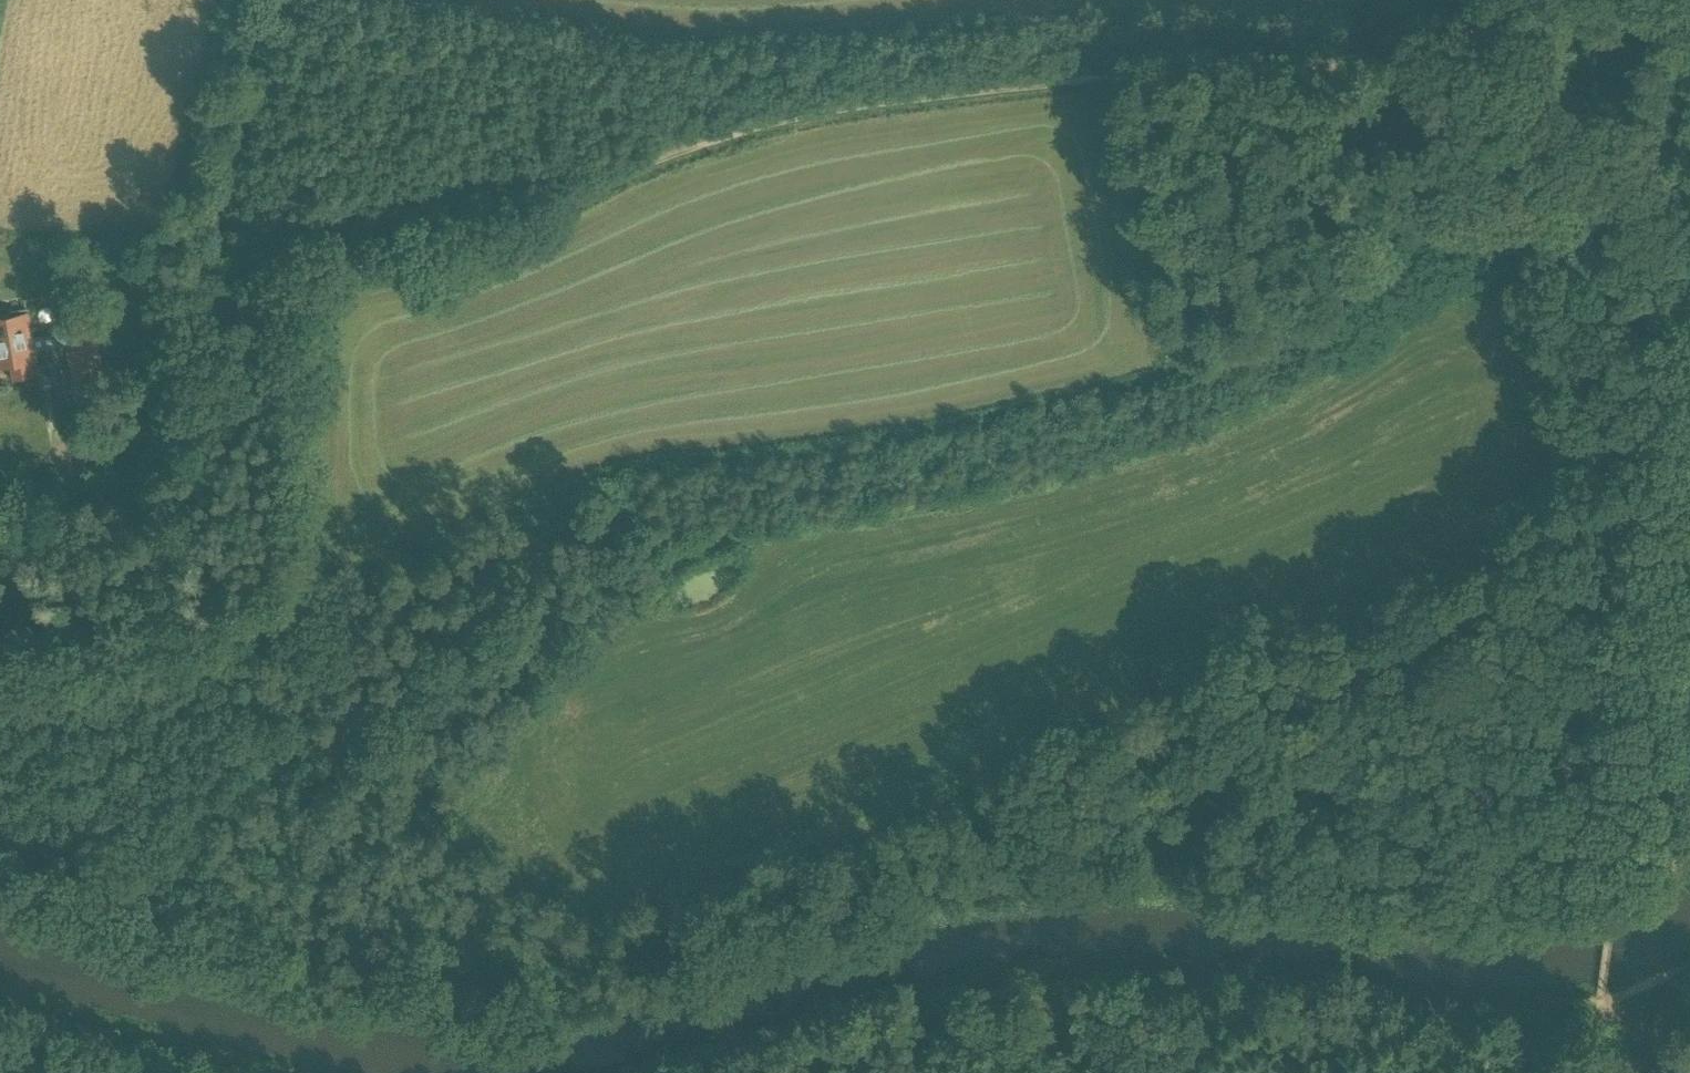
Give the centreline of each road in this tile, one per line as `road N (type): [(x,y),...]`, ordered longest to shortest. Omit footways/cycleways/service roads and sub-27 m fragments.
road 1 (track): [(1484,31),(1533,211),(1527,243)]

